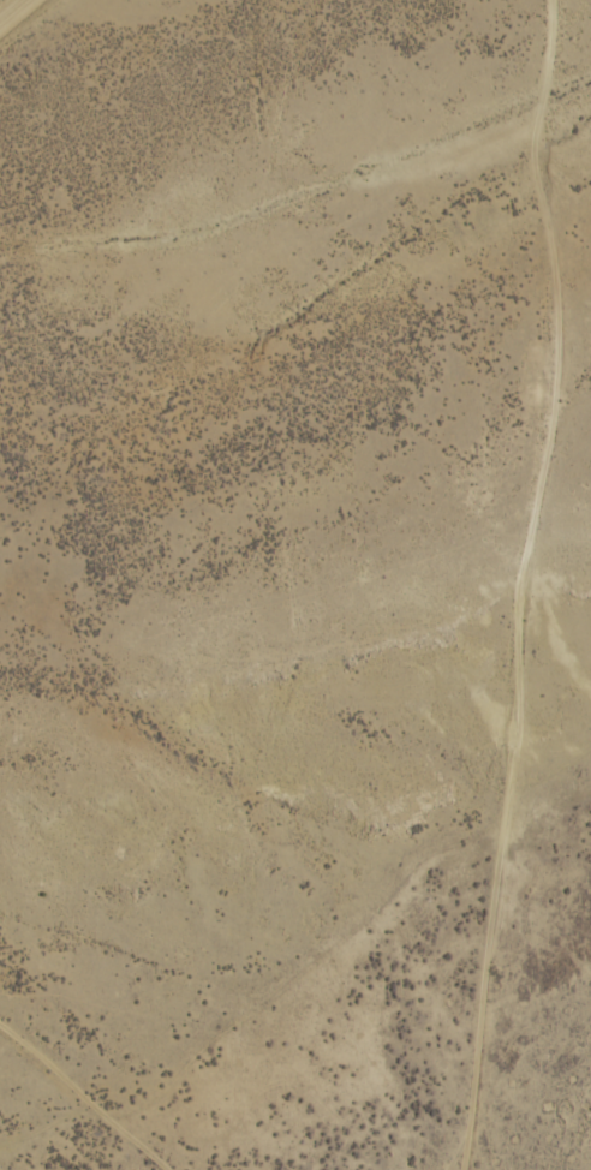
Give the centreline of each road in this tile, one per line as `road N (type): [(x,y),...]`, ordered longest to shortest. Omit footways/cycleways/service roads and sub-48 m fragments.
road 1 (track): [(590,169),(492,518),(420,953),(390,993),(373,1169)]

